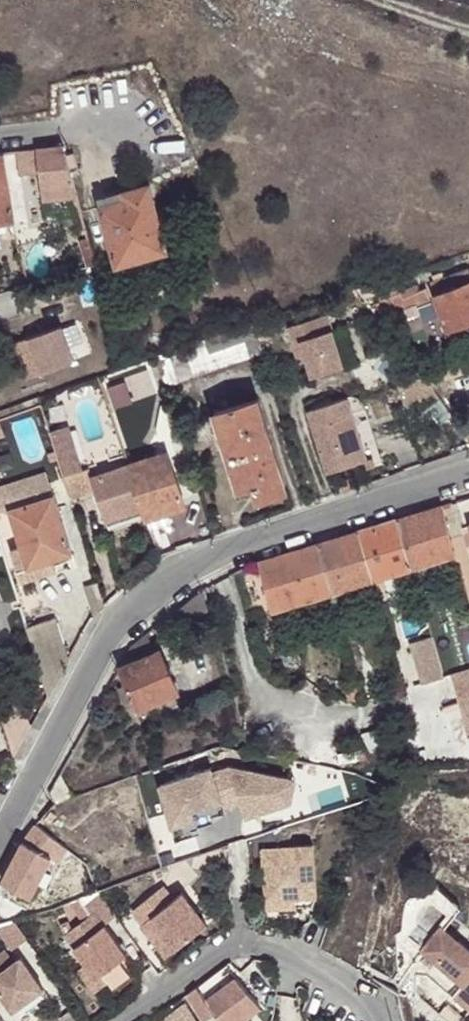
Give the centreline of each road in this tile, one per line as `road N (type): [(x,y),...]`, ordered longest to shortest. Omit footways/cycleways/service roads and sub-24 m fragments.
road 1 (residential): [(0,842),(108,642),(174,579),(468,473)]
road 2 (residential): [(127,1020),(213,956),(250,941),(375,1000),(382,1020)]
road 3 (residential): [(189,142),(56,129),(0,136)]

